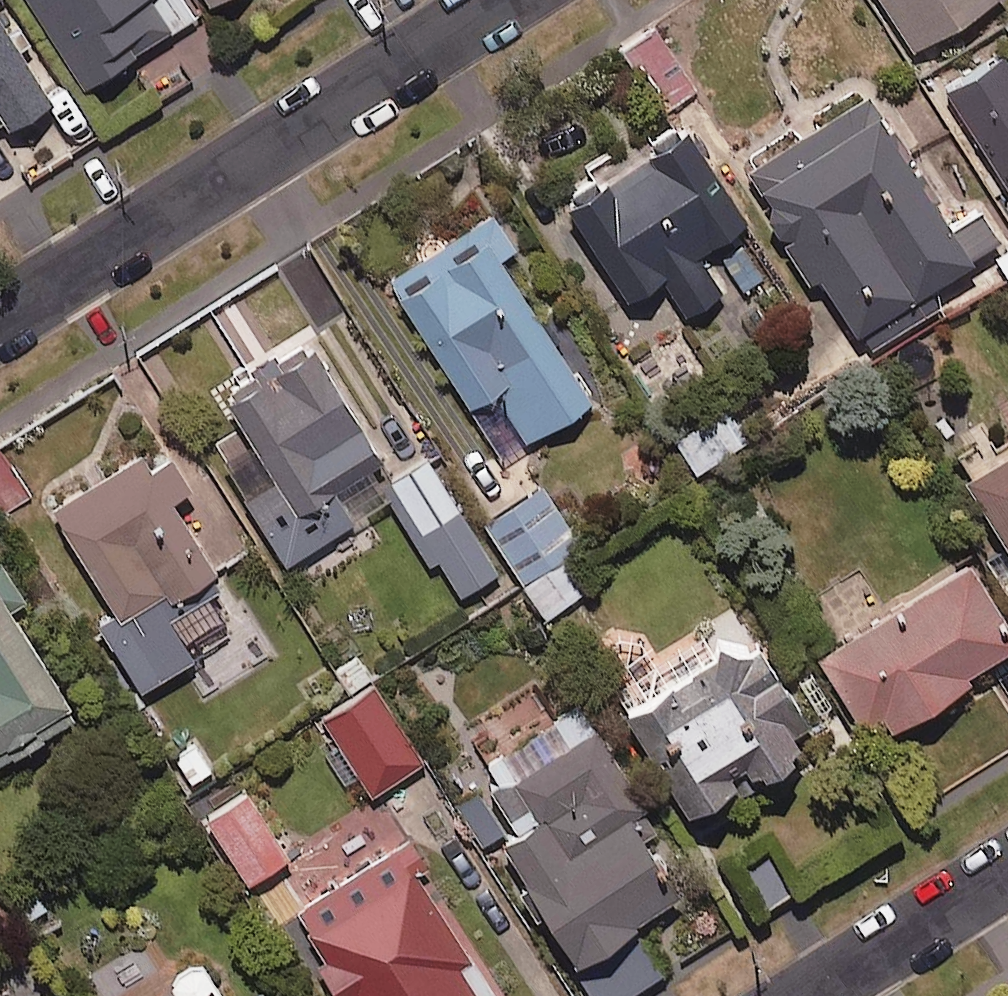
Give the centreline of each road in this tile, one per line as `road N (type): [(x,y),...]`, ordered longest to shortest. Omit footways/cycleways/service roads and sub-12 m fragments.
road 1 (residential): [(0,319),(502,0)]
road 2 (residential): [(809,995),(1007,869)]

